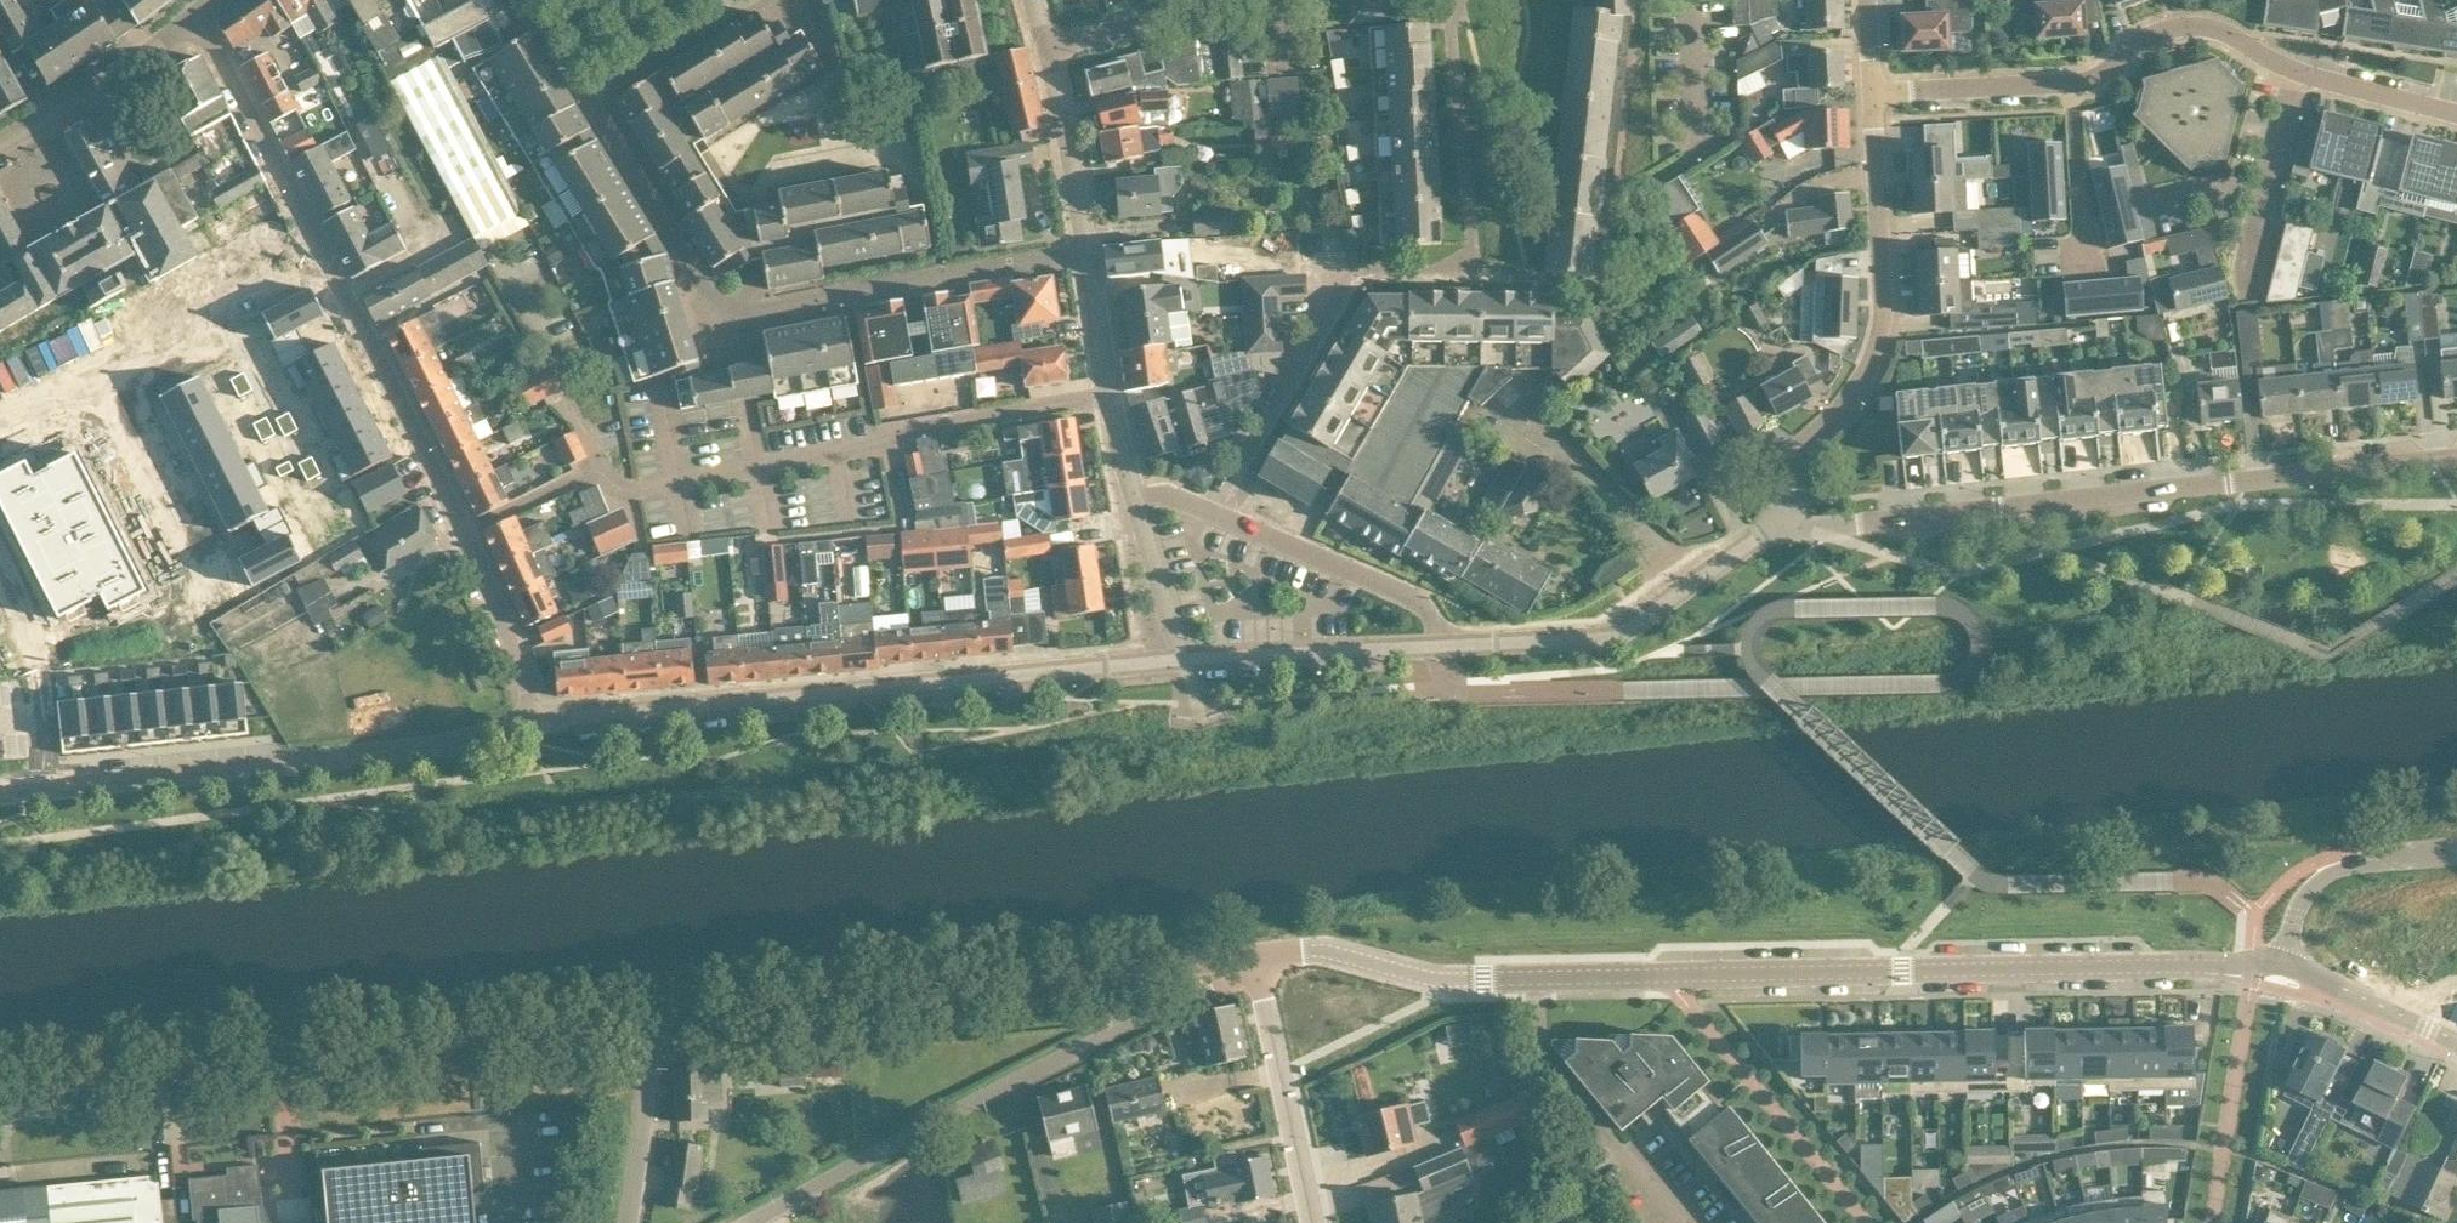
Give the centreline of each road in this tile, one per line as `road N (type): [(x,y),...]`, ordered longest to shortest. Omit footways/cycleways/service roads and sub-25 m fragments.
road 1 (tertiary): [(1258,959),(1328,951),(1438,981),(2253,966)]
road 2 (residential): [(1085,250),(738,317),(716,310),(526,0)]
road 3 (residential): [(1791,530),(2456,455)]
road 4 (unclassified): [(0,1095),(655,1021)]
road 5 (unclassified): [(537,722),(1183,658)]
road 6 (unclassified): [(537,722),(455,748),(0,794)]
road 7 (residential): [(315,242),(465,530),(537,722)]
road 8 (unclassified): [(1169,967),(655,1021)]
road 9 (unclassified): [(747,1222),(1099,1039),(1139,1011),(1169,967)]
road 10 (residential): [(1872,91),(1885,329),(1872,368),(1787,458),(1791,530)]
road 11 (residential): [(95,380),(209,599),(186,629),(43,642)]
road 12 (residential): [(1435,646),(1611,640),(1762,533),(1791,530)]
road 13 (residential): [(1216,512),(1349,281),(1364,274)]
road 14 (residential): [(1435,646),(1429,616),(1413,594),(1216,512)]
road 15 (tertiary): [(1313,1222),(1258,959)]
road 16 (residential): [(315,242),(122,349),(95,380)]
road 17 (residential): [(200,15),(315,242)]
road 18 (residential): [(2299,72),(2202,24),(2146,37),(2106,71),(2072,81)]
road 19 (unclassified): [(1183,658),(1435,646)]
road 20 (residential): [(1135,495),(1085,250)]
road 21 (residential): [(0,145),(89,96),(200,15)]
road 22 (unclassified): [(2456,852),(2354,866),(2314,883),(2293,920),(2284,967)]
road 23 (residential): [(2241,295),(2299,72)]
road 24 (residential): [(1048,49),(1248,0)]
road 25 (residential): [(1085,250),(1048,49)]
road 26 (unclassified): [(623,1222),(655,1021)]
road 27 (residential): [(2072,81),(1872,91)]
road 28 (residential): [(2072,81),(2086,279)]
road 29 (residential): [(1183,658),(1135,495)]
road 30 (residential): [(2456,113),(2299,72)]
road 31 (residential): [(1694,156),(1691,0)]

